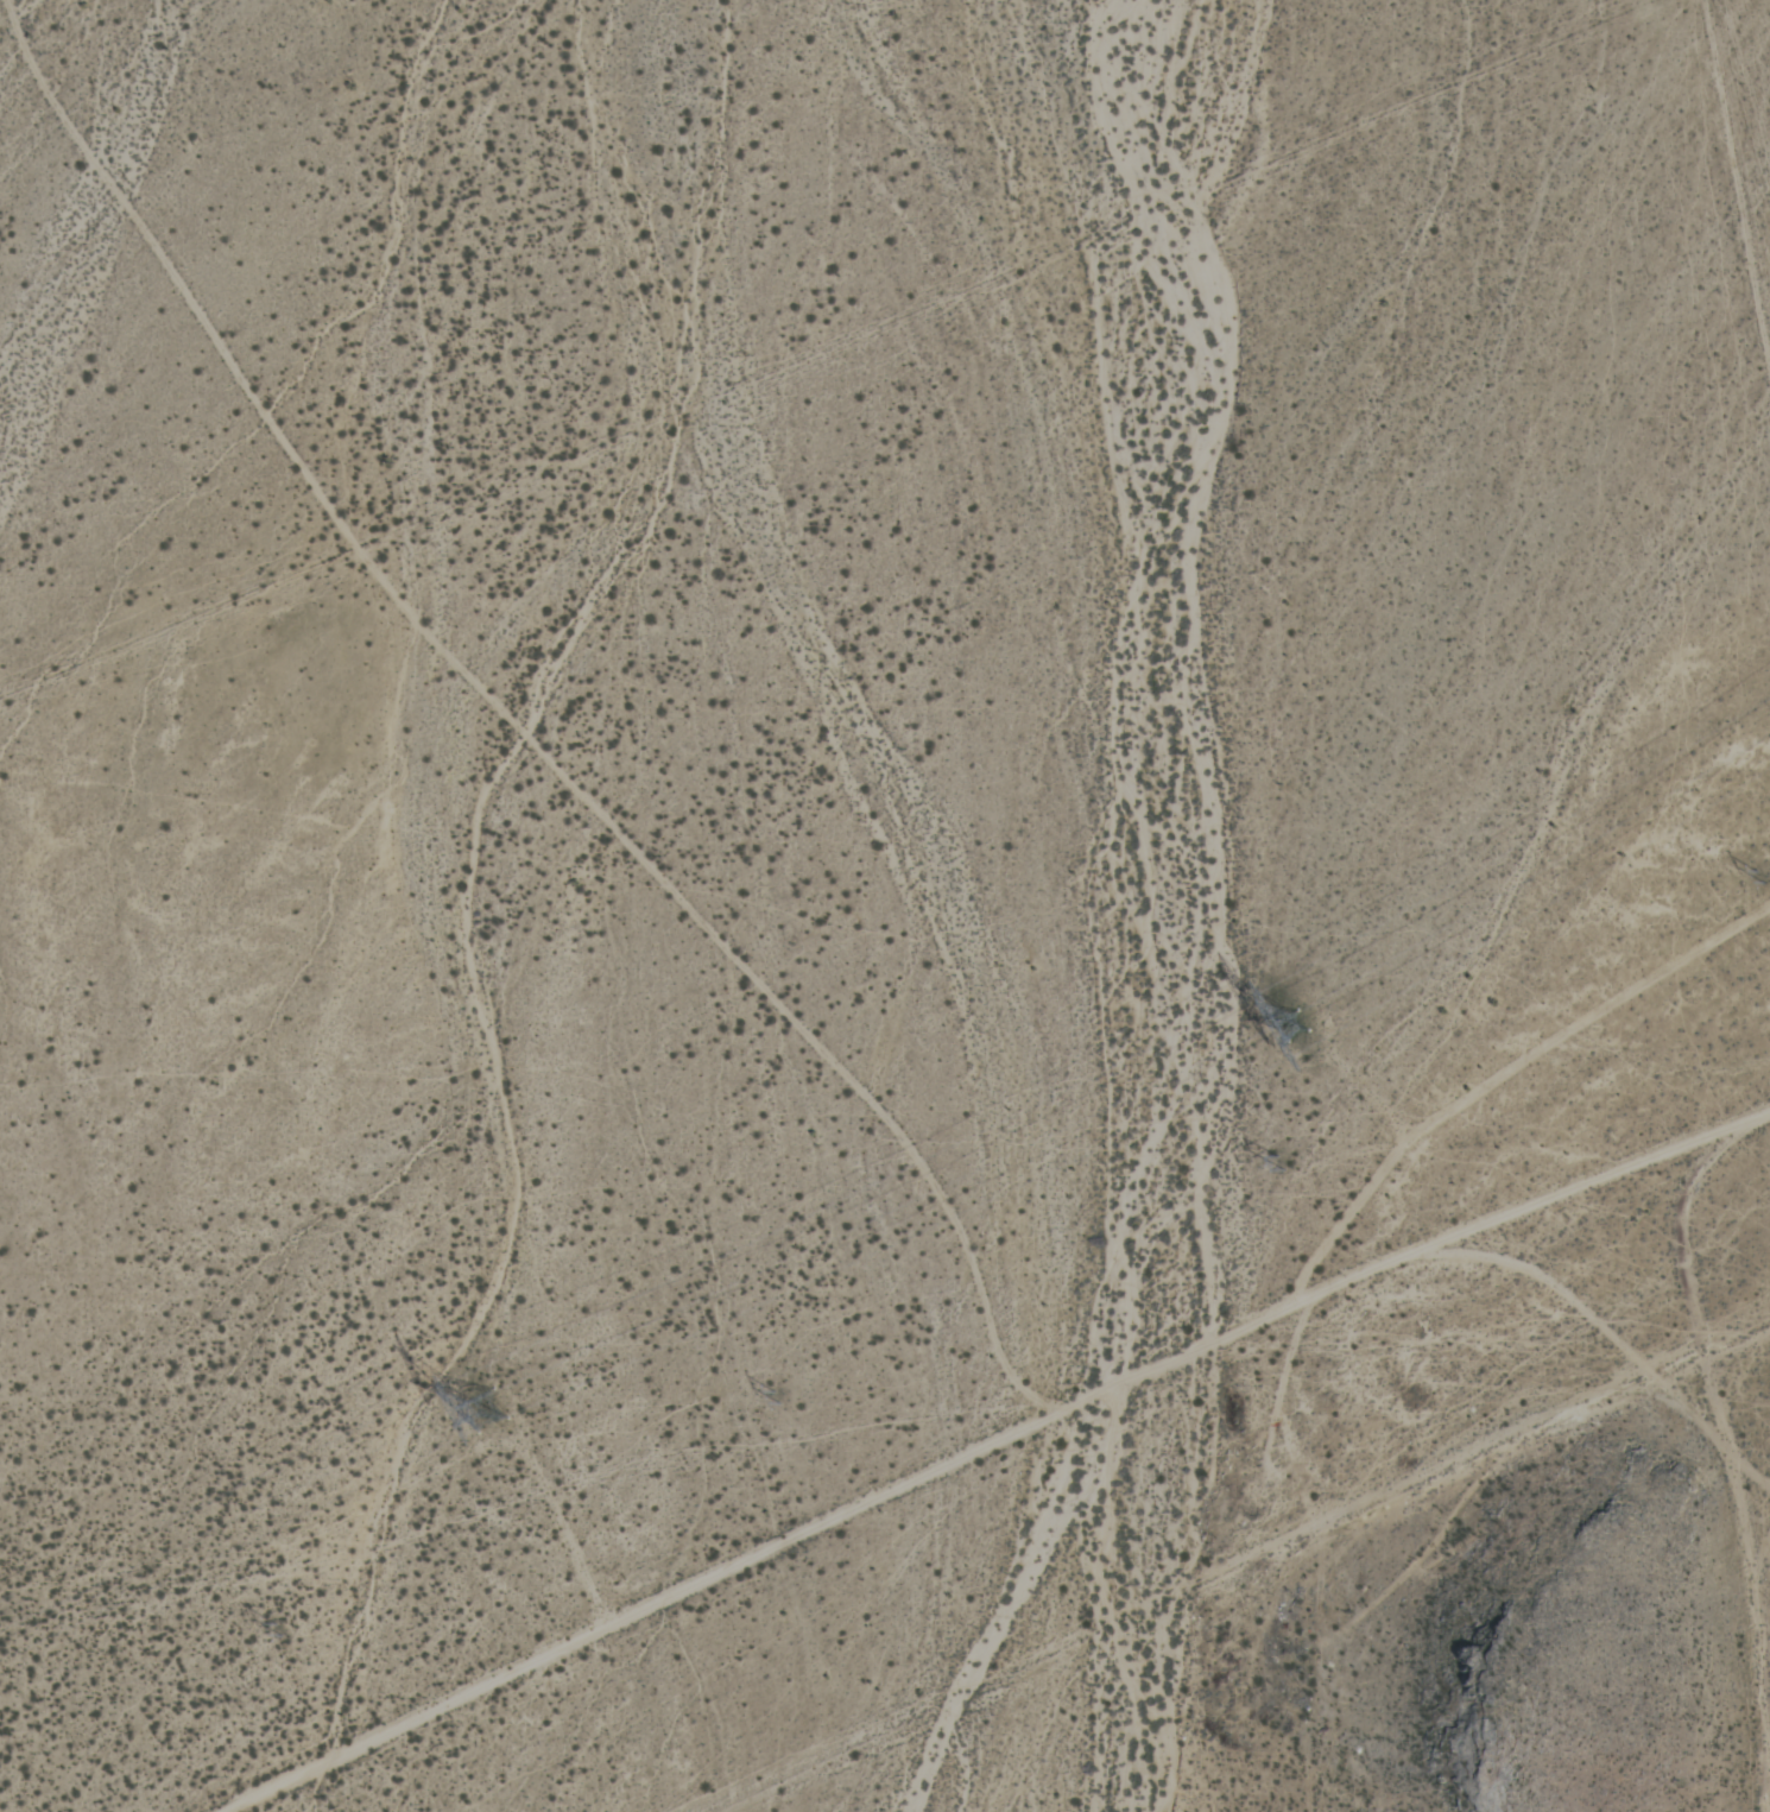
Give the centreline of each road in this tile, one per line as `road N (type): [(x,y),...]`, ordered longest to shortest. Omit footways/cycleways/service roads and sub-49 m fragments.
road 1 (track): [(1063,1413),(998,1358),(960,1242),(899,1144),(481,687),(228,368),(34,72),(7,0)]
road 2 (track): [(1063,1413),(218,1811)]
road 3 (track): [(1063,1413),(1148,1385),(1429,1249)]
road 4 (track): [(1429,1249),(1769,1114)]
road 5 (track): [(1744,1123),(1682,1211),(1673,1344)]

